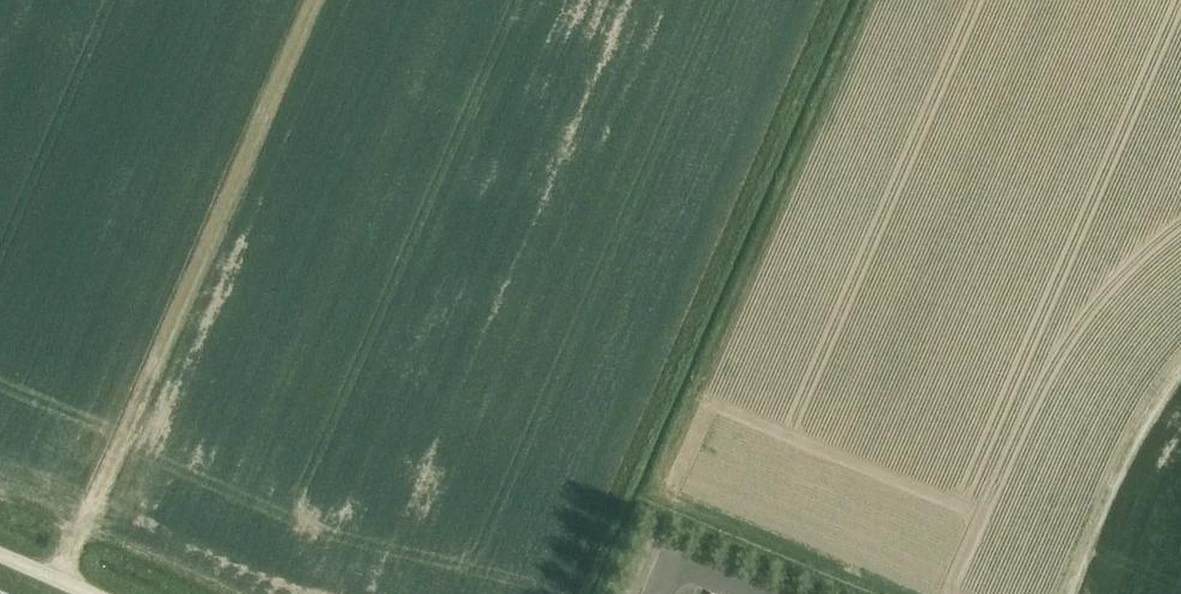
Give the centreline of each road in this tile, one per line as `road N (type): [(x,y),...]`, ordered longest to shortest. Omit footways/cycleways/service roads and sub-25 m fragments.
road 1 (track): [(1180,363),(1145,412),(1065,593)]

